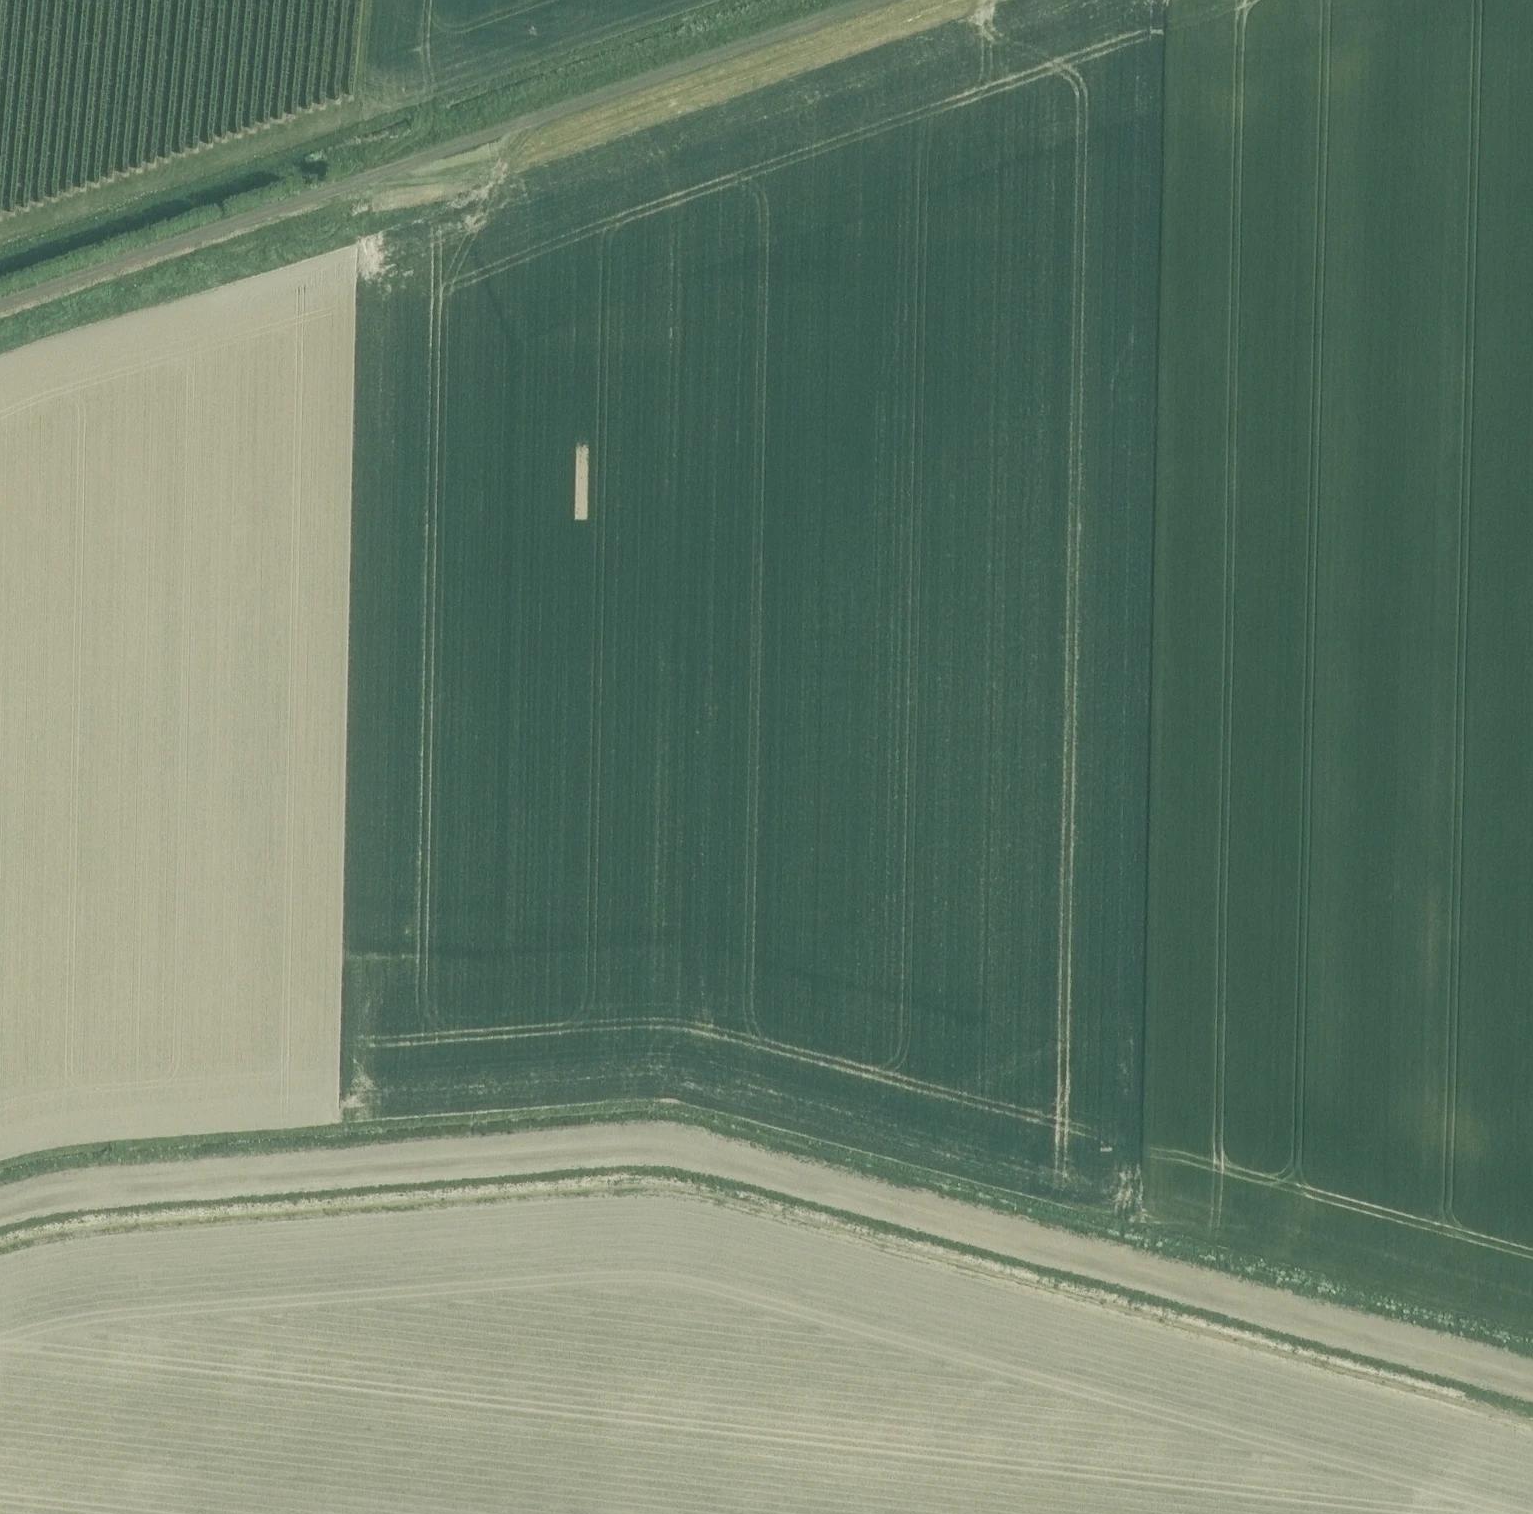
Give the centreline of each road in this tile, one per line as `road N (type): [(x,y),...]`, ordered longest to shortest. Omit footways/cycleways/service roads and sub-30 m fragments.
road 1 (track): [(1532,1377),(659,1139),(90,1182),(0,1209)]
road 2 (track): [(0,304),(872,0)]

